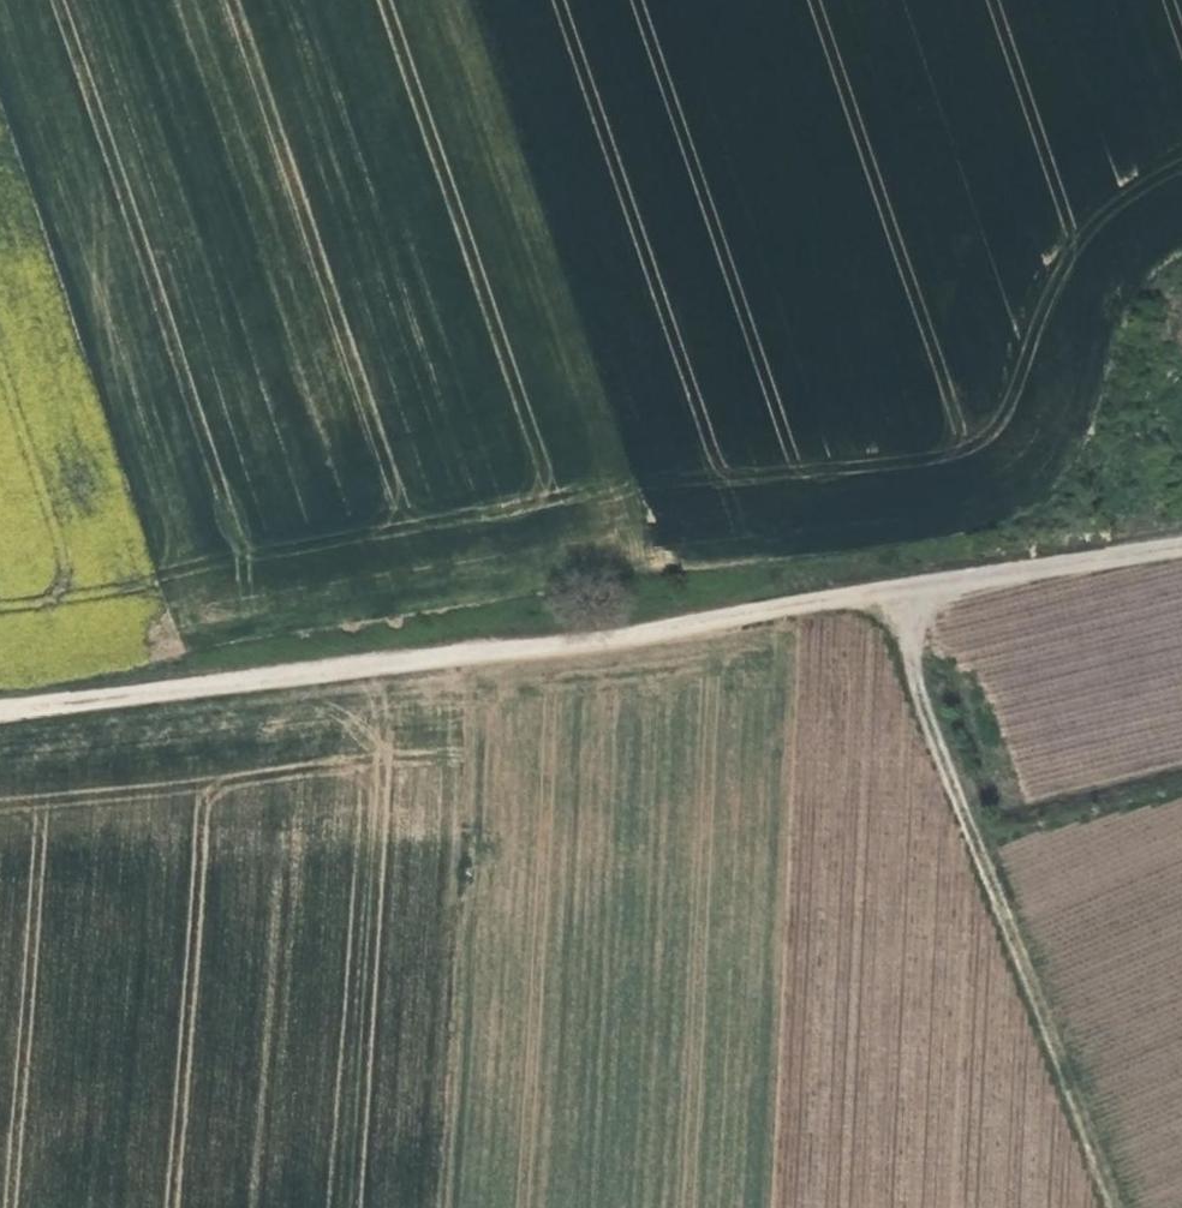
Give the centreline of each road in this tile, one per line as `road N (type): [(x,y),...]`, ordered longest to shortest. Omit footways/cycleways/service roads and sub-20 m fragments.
road 1 (track): [(1181,556),(0,711)]
road 2 (track): [(1118,1207),(884,593)]

